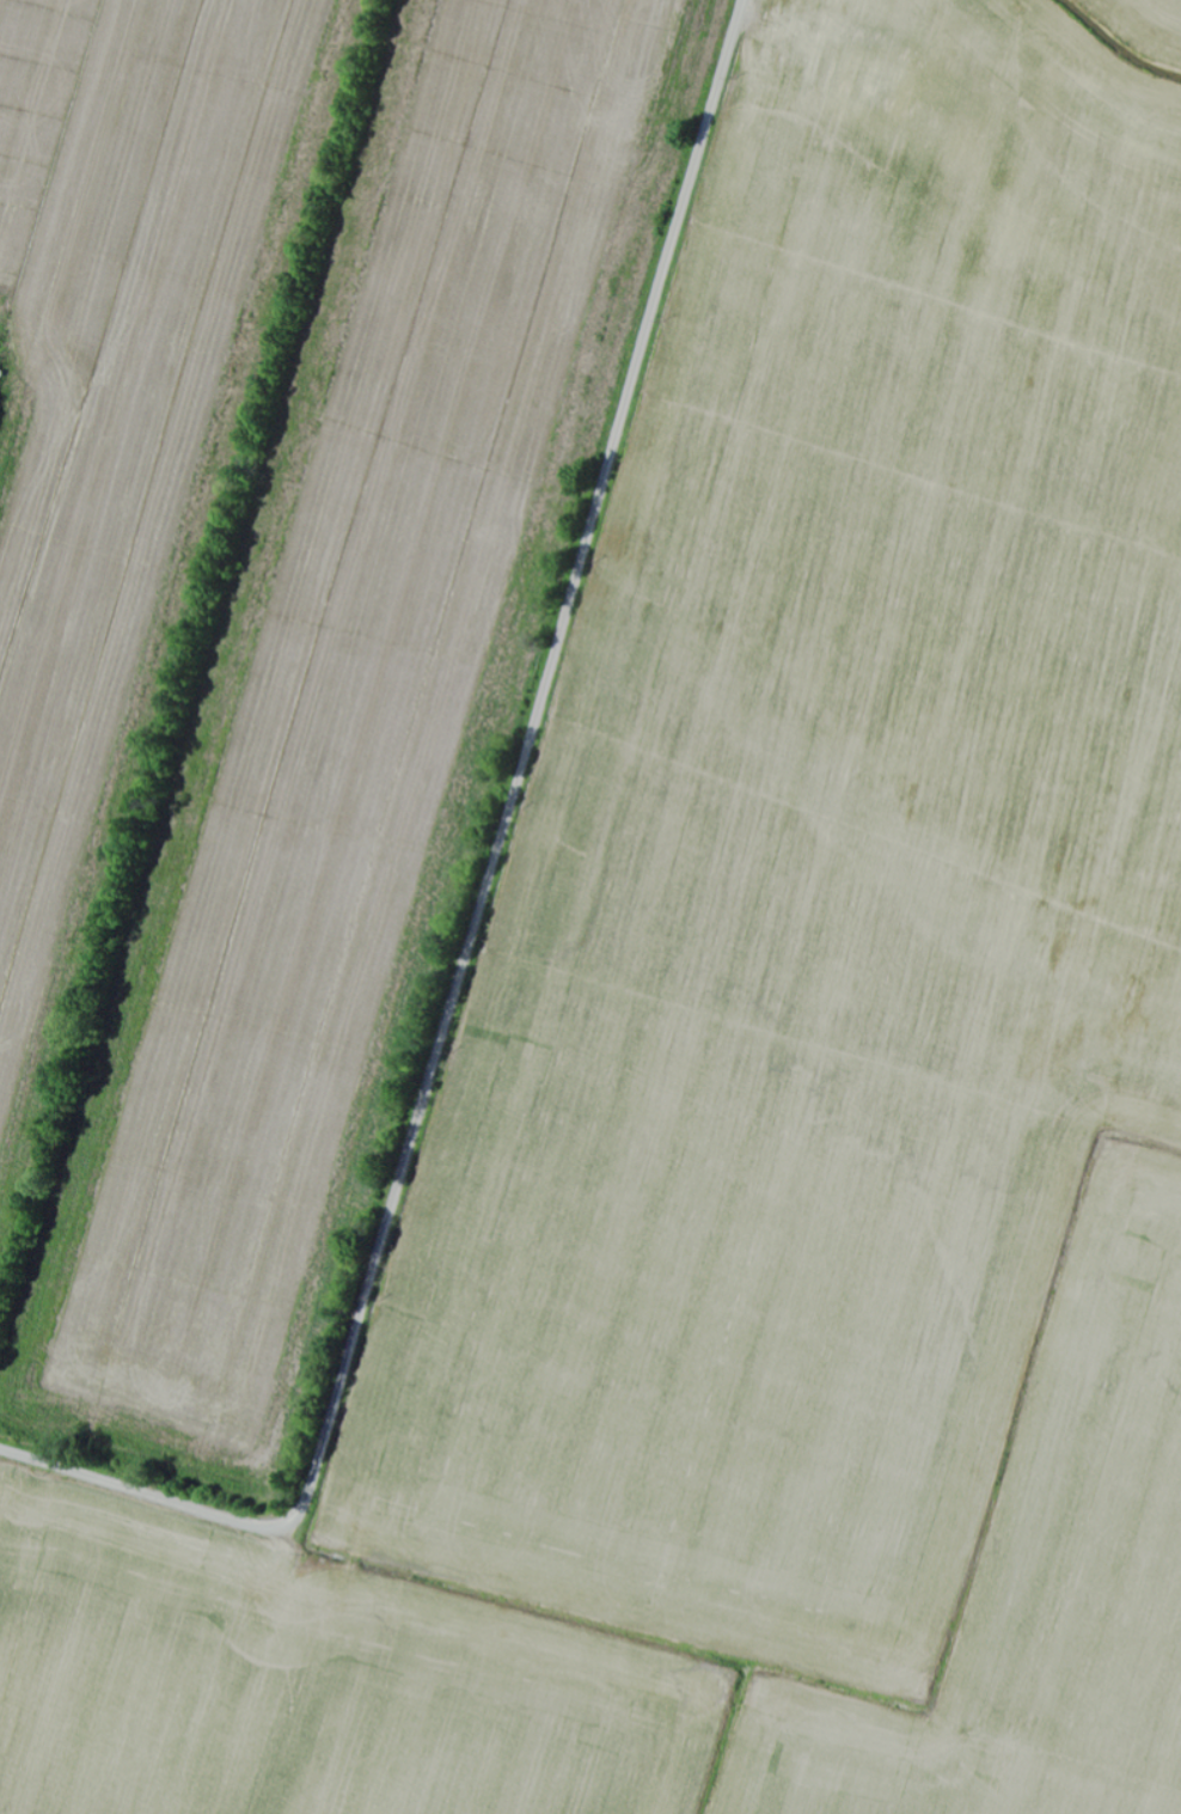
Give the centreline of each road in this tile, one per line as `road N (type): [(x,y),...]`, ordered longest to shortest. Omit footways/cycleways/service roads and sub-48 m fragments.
road 1 (residential): [(742,0),(300,1508),(273,1527),(255,1527),(0,1450)]

